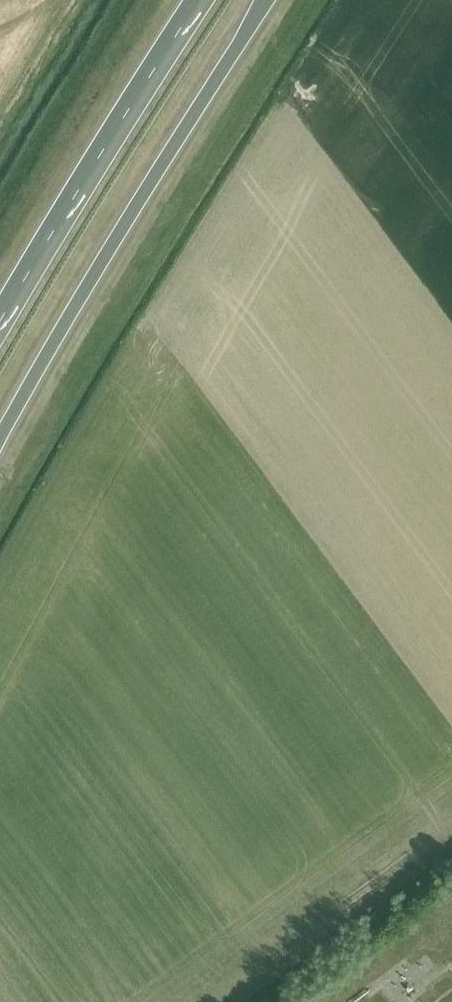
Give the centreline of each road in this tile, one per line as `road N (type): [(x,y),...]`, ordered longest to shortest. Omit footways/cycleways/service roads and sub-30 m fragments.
road 1 (trunk): [(0,438),(263,0)]
road 2 (trunk): [(200,0),(0,316)]

